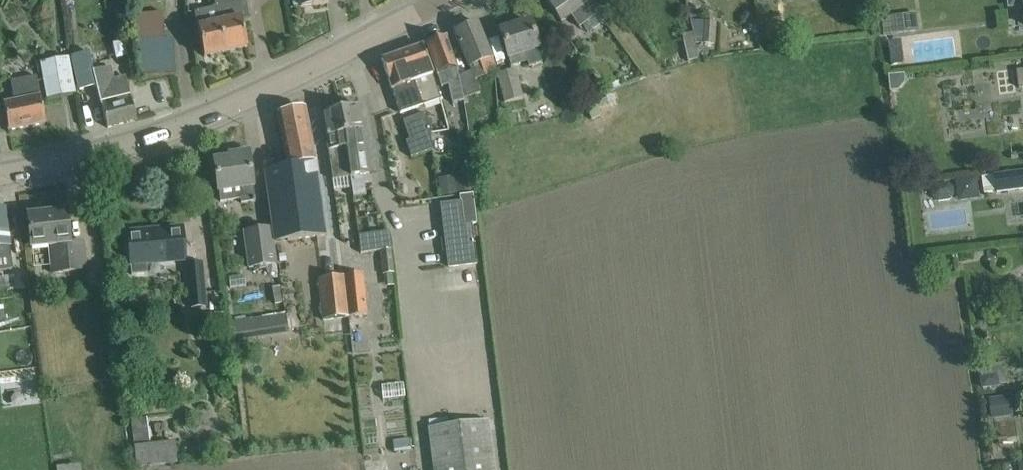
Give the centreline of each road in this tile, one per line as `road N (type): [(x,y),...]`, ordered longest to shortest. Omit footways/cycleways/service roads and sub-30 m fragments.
road 1 (tertiary): [(444,0),(189,130),(0,177)]

